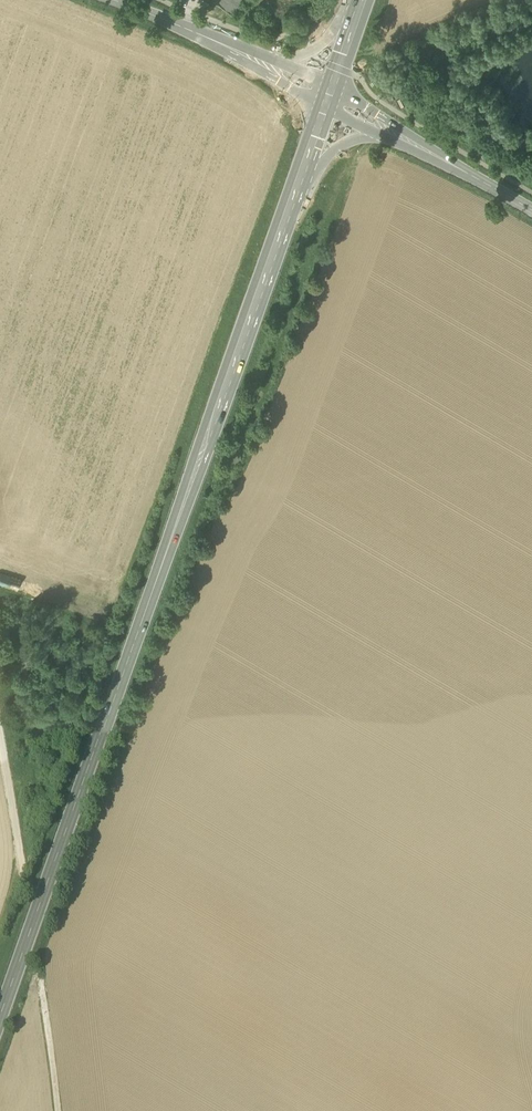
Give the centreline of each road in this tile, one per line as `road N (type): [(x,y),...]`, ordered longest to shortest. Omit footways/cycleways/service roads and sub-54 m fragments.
road 1 (primary): [(293,203),(0,1018)]
road 2 (track): [(0,741),(22,868),(0,932)]
road 3 (secondary): [(531,209),(397,134)]
road 4 (primary): [(352,0),(335,29),(299,56),(231,47)]
road 5 (primary): [(293,203),(344,142),(397,134)]
road 6 (track): [(55,1110),(41,983)]
road 7 (tertiary): [(231,47),(116,0)]

